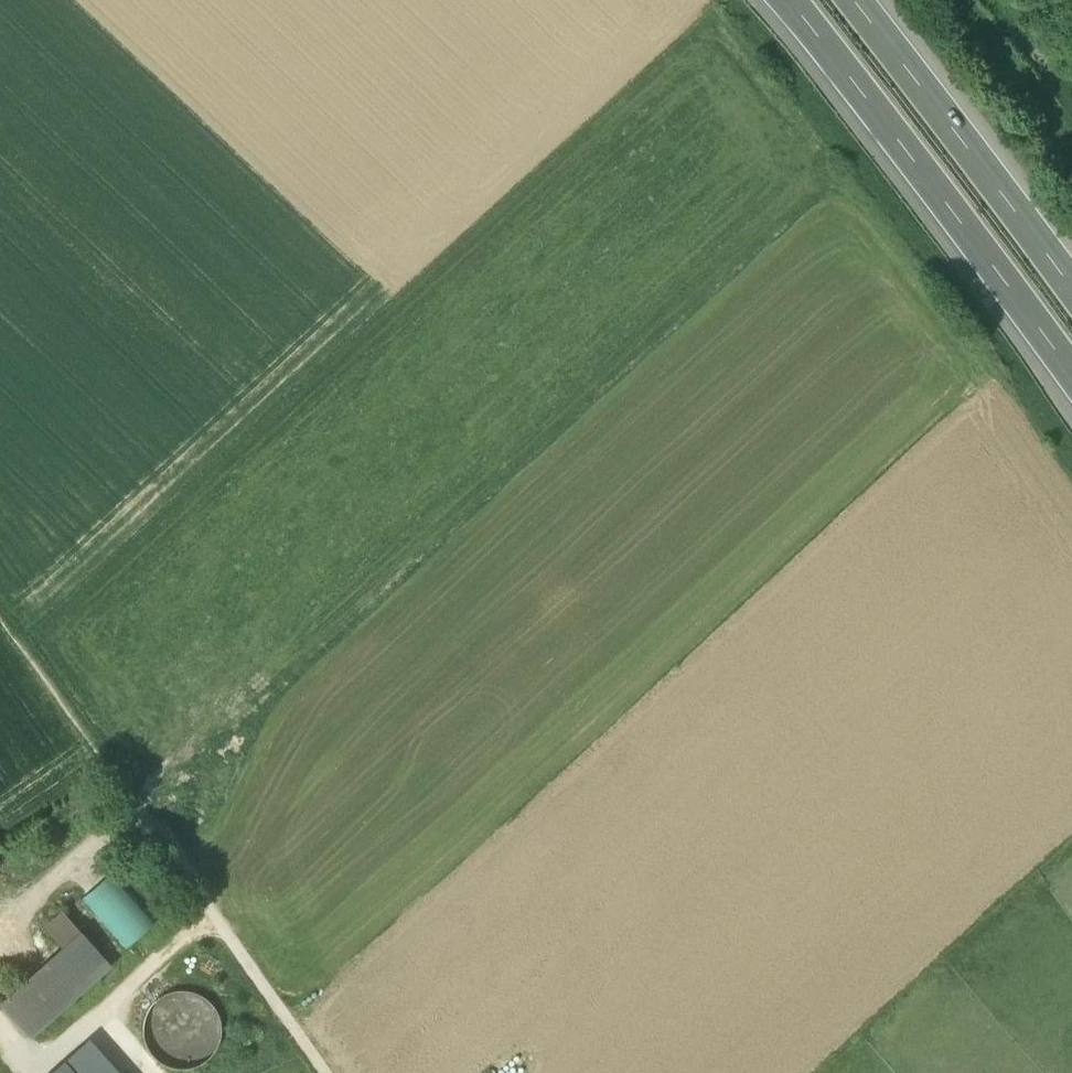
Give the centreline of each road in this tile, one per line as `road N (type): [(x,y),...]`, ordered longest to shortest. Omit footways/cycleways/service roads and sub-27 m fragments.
road 1 (track): [(324,1072),(0,612)]
road 2 (motorway): [(786,0),(1071,372)]
road 3 (motorway): [(1071,288),(849,0)]

